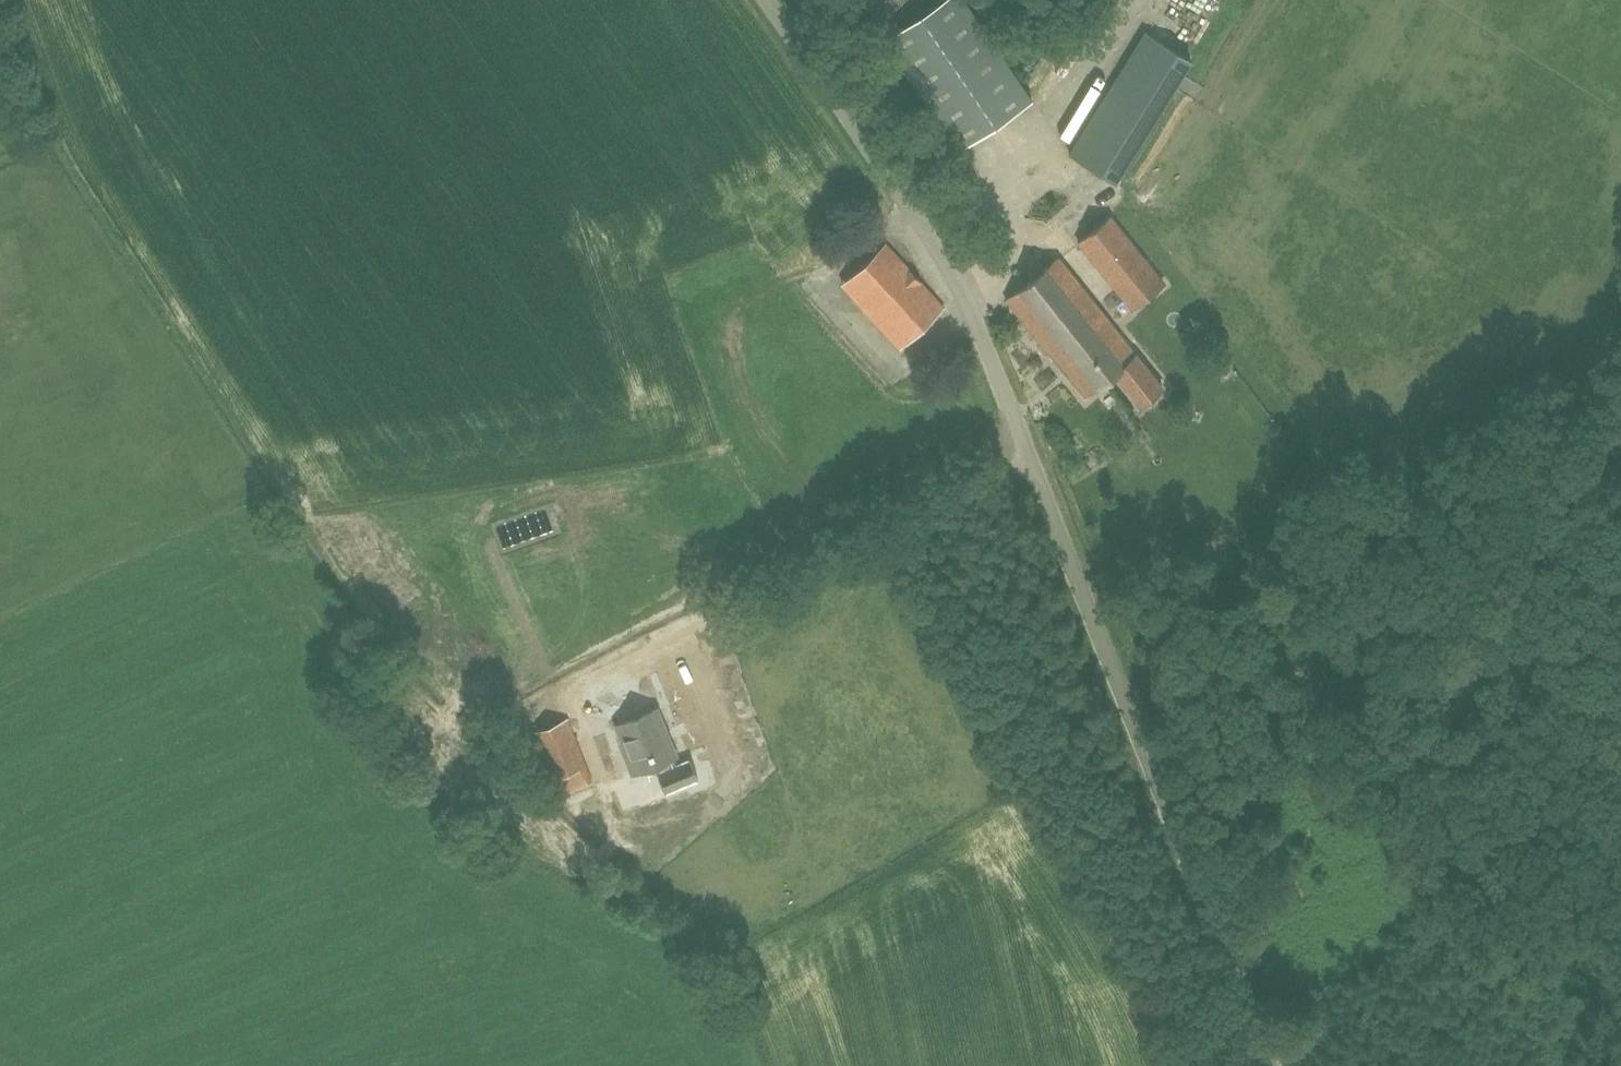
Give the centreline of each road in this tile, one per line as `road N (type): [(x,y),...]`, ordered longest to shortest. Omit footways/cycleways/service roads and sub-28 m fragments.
road 1 (unclassified): [(1268,1065),(948,274),(754,0)]

